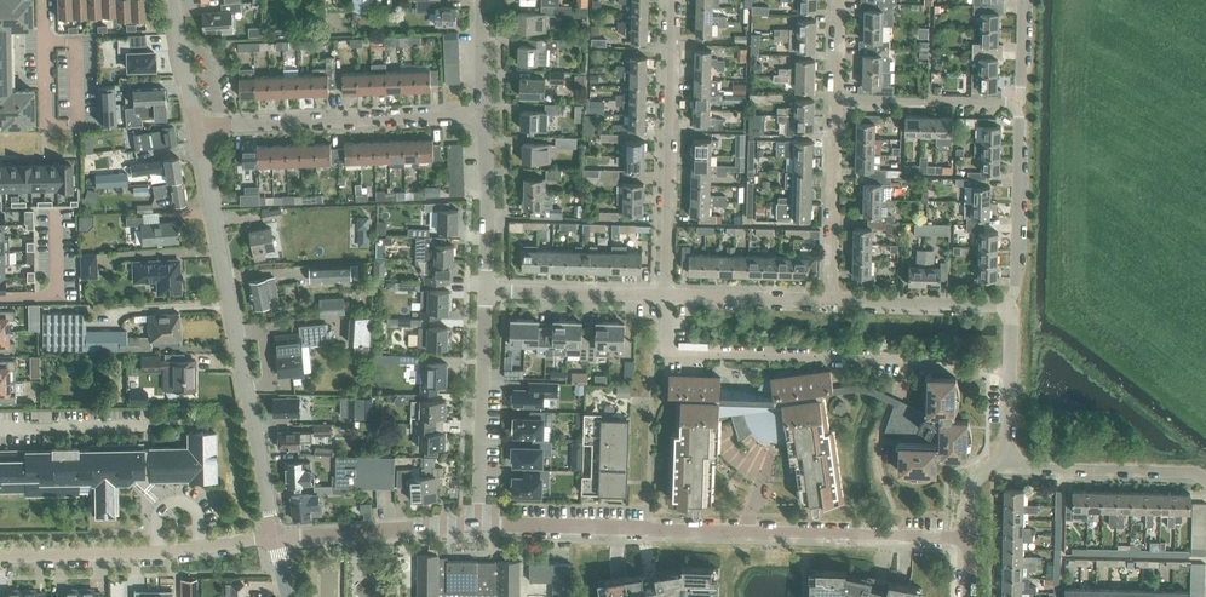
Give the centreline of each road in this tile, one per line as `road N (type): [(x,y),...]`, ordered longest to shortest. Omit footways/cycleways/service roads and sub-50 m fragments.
road 1 (residential): [(970,538),(481,523)]
road 2 (residential): [(275,537),(196,126)]
road 3 (residential): [(665,296),(668,0)]
road 4 (residential): [(196,126),(482,118)]
road 5 (residential): [(0,555),(275,537)]
road 6 (residential): [(481,523),(487,290)]
road 7 (residential): [(481,523),(275,537)]
road 8 (residential): [(831,301),(836,101)]
road 9 (residential): [(1015,305),(1020,105)]
road 10 (residential): [(1205,478),(1008,468)]
road 11 (residential): [(1020,105),(836,101)]
road 12 (residential): [(1015,305),(831,301)]
road 13 (residential): [(665,296),(487,290)]
road 14 (residential): [(487,290),(482,118)]
road 15 (residential): [(831,301),(665,296)]
road 16 (residential): [(1008,468),(1015,305)]
road 17 (residential): [(196,126),(172,0)]

